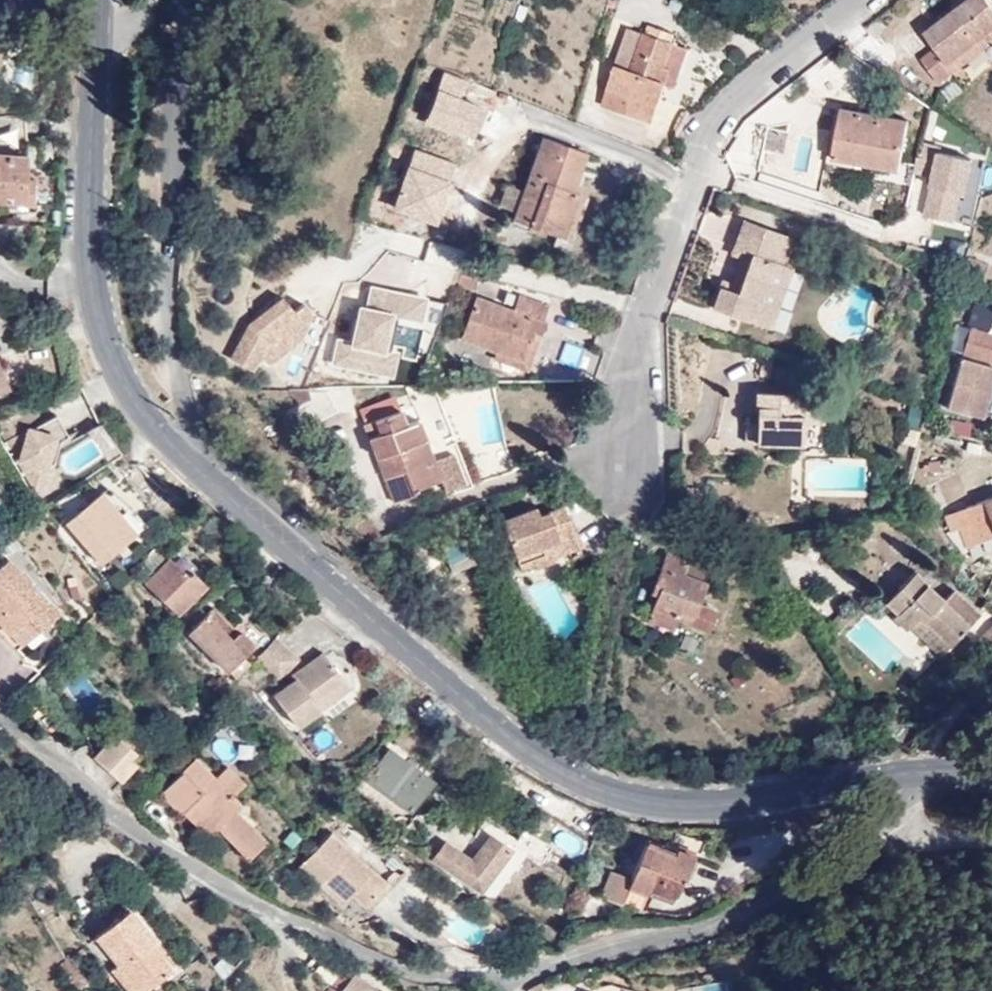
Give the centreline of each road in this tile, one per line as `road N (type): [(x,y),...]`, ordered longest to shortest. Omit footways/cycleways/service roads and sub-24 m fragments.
road 1 (tertiary): [(919,770),(766,800),(674,803),(588,786),(506,732),(182,453),(142,409),(110,353),(95,287),(89,219),(96,0)]
road 2 (residential): [(865,827),(699,931),(545,970),(423,982),(228,893),(101,809),(0,721)]
road 3 (residential): [(630,491),(639,330),(708,137),(752,88),(866,0)]
road 4 (residential): [(865,827),(991,847)]

